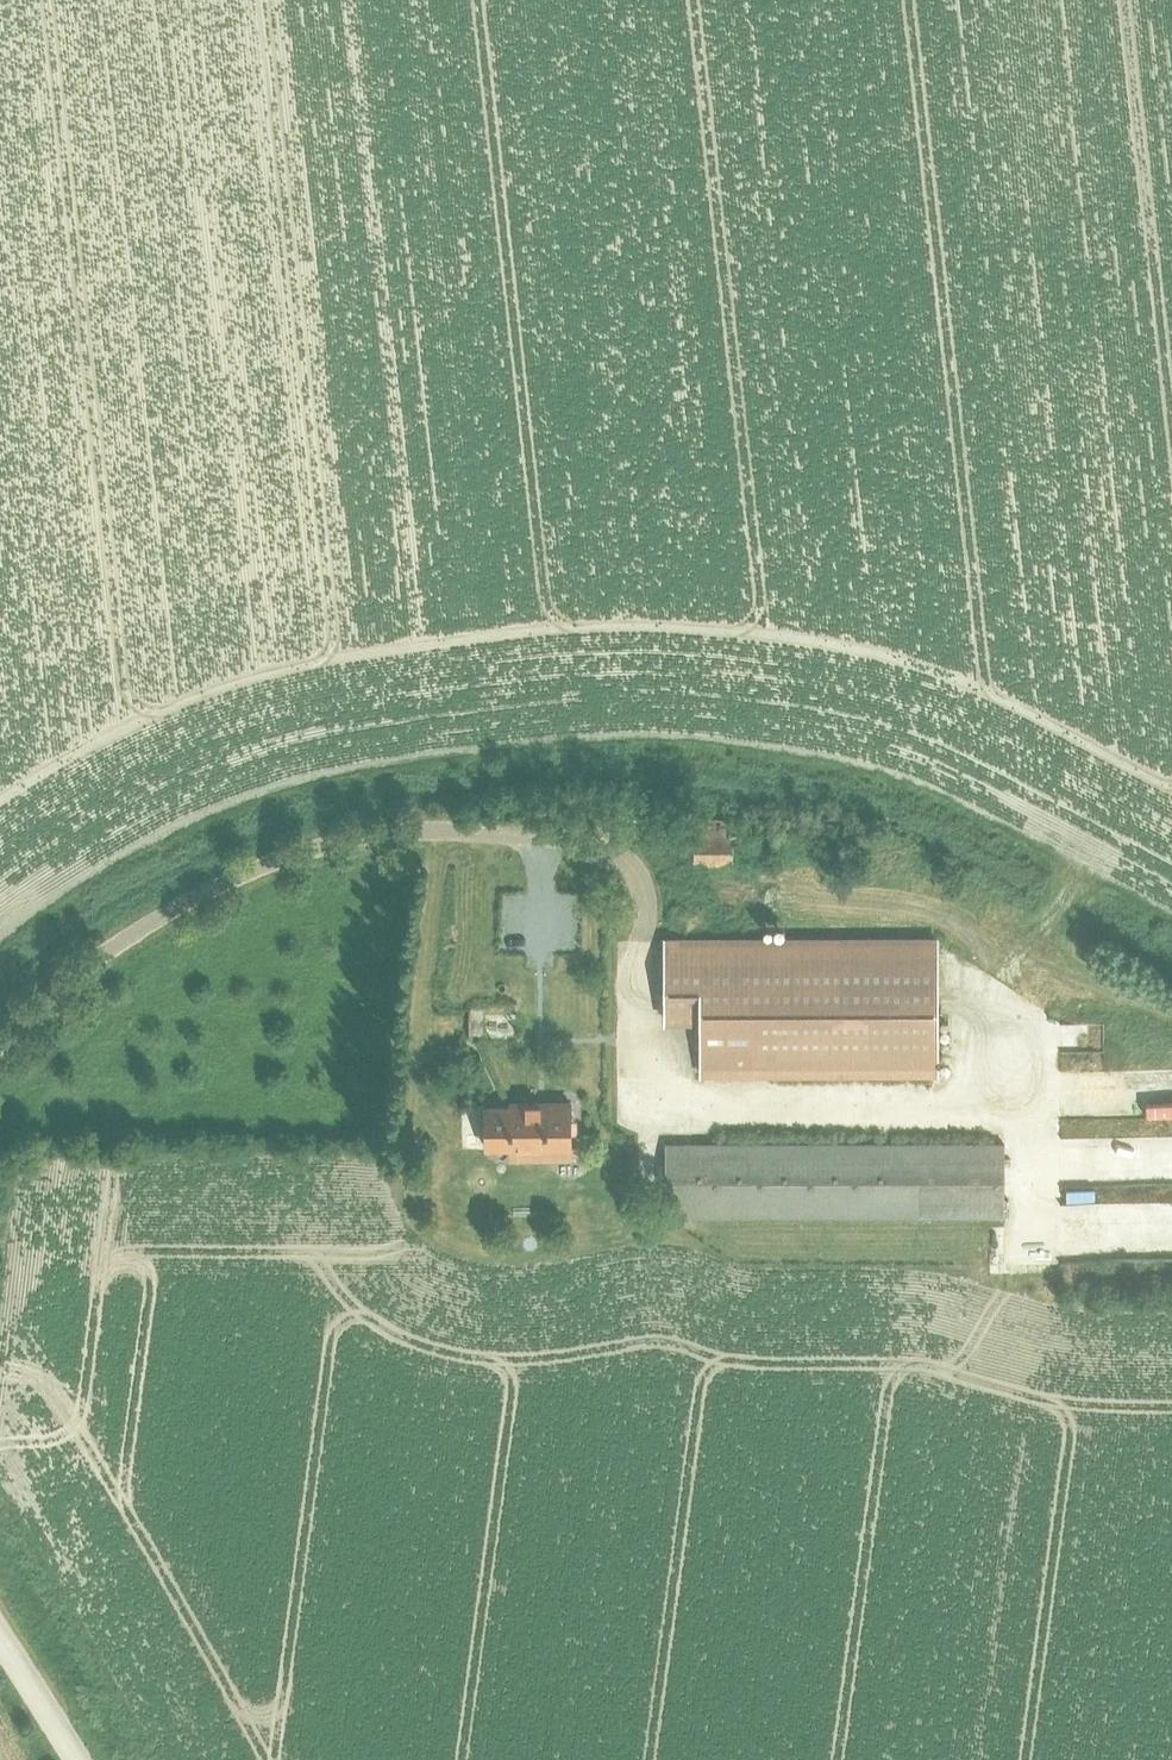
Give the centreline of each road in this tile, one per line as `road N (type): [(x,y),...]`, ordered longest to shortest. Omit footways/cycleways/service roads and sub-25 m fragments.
road 1 (tertiary): [(77,1759),(0,1633)]

